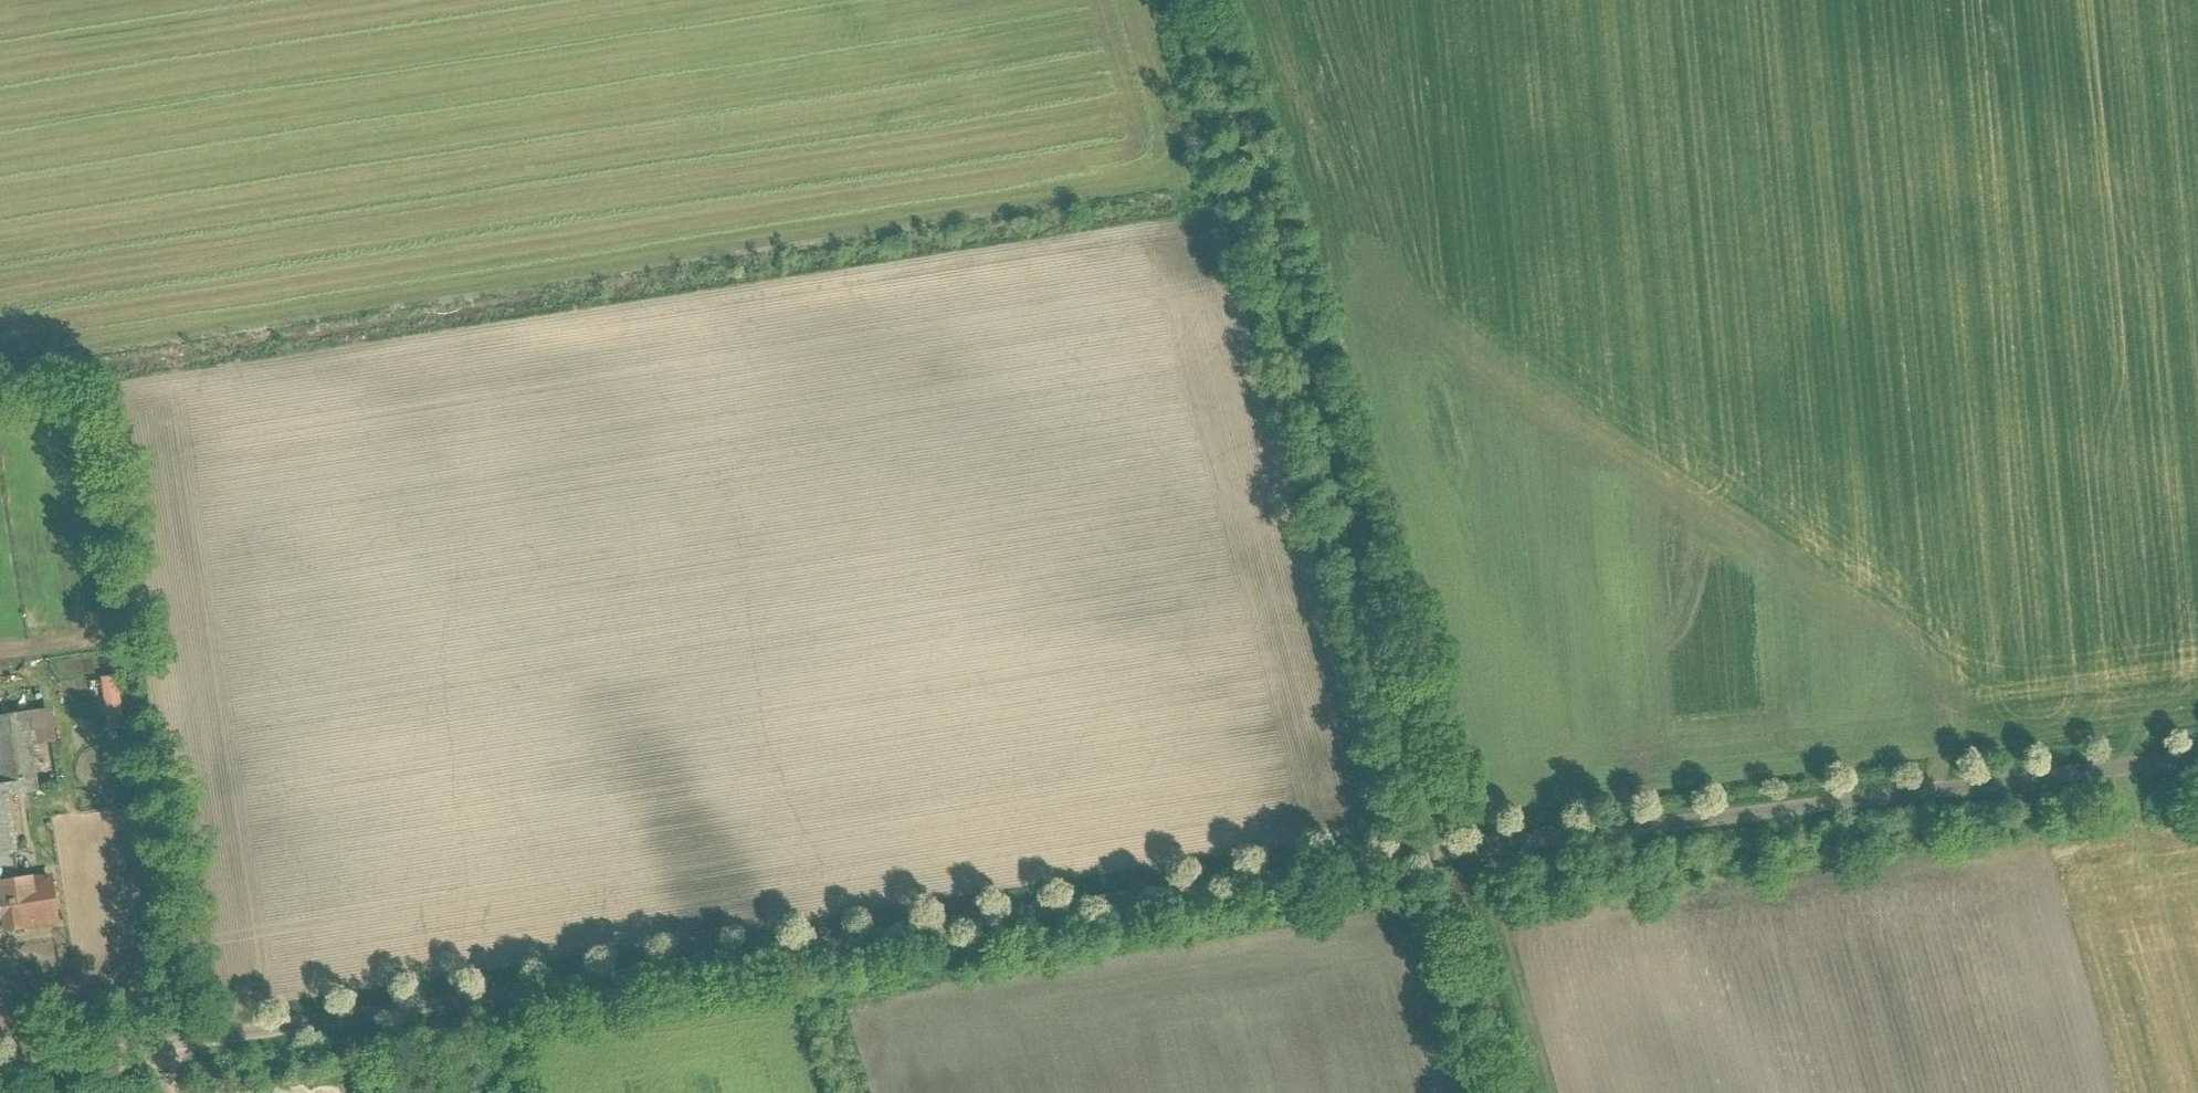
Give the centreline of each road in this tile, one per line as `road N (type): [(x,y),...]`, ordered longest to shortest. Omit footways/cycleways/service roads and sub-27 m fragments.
road 1 (unclassified): [(2197,751),(1458,843),(0,1076)]

